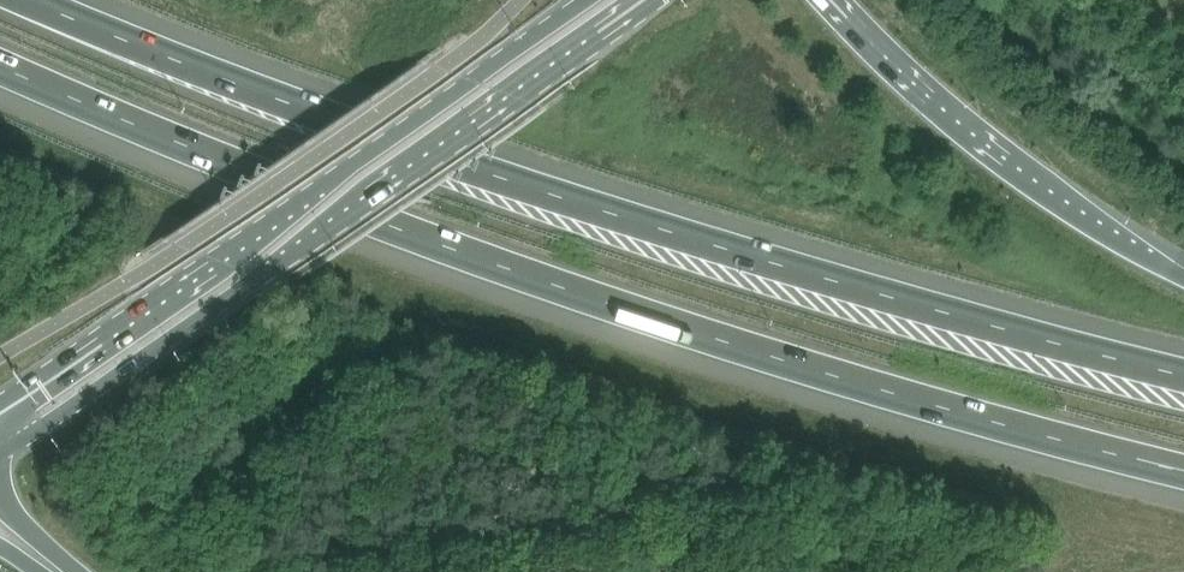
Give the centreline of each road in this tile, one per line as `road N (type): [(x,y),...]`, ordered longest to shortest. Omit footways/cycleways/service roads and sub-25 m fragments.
road 1 (motorway): [(0,65),(419,236),(727,342),(1183,471)]
road 2 (motorway): [(1183,374),(969,318),(484,171),(163,59),(30,0)]
road 3 (primary): [(0,451),(657,0)]
road 4 (primary): [(579,0),(0,401)]
road 5 (motorway): [(1183,277),(999,166),(886,70),(820,0)]

